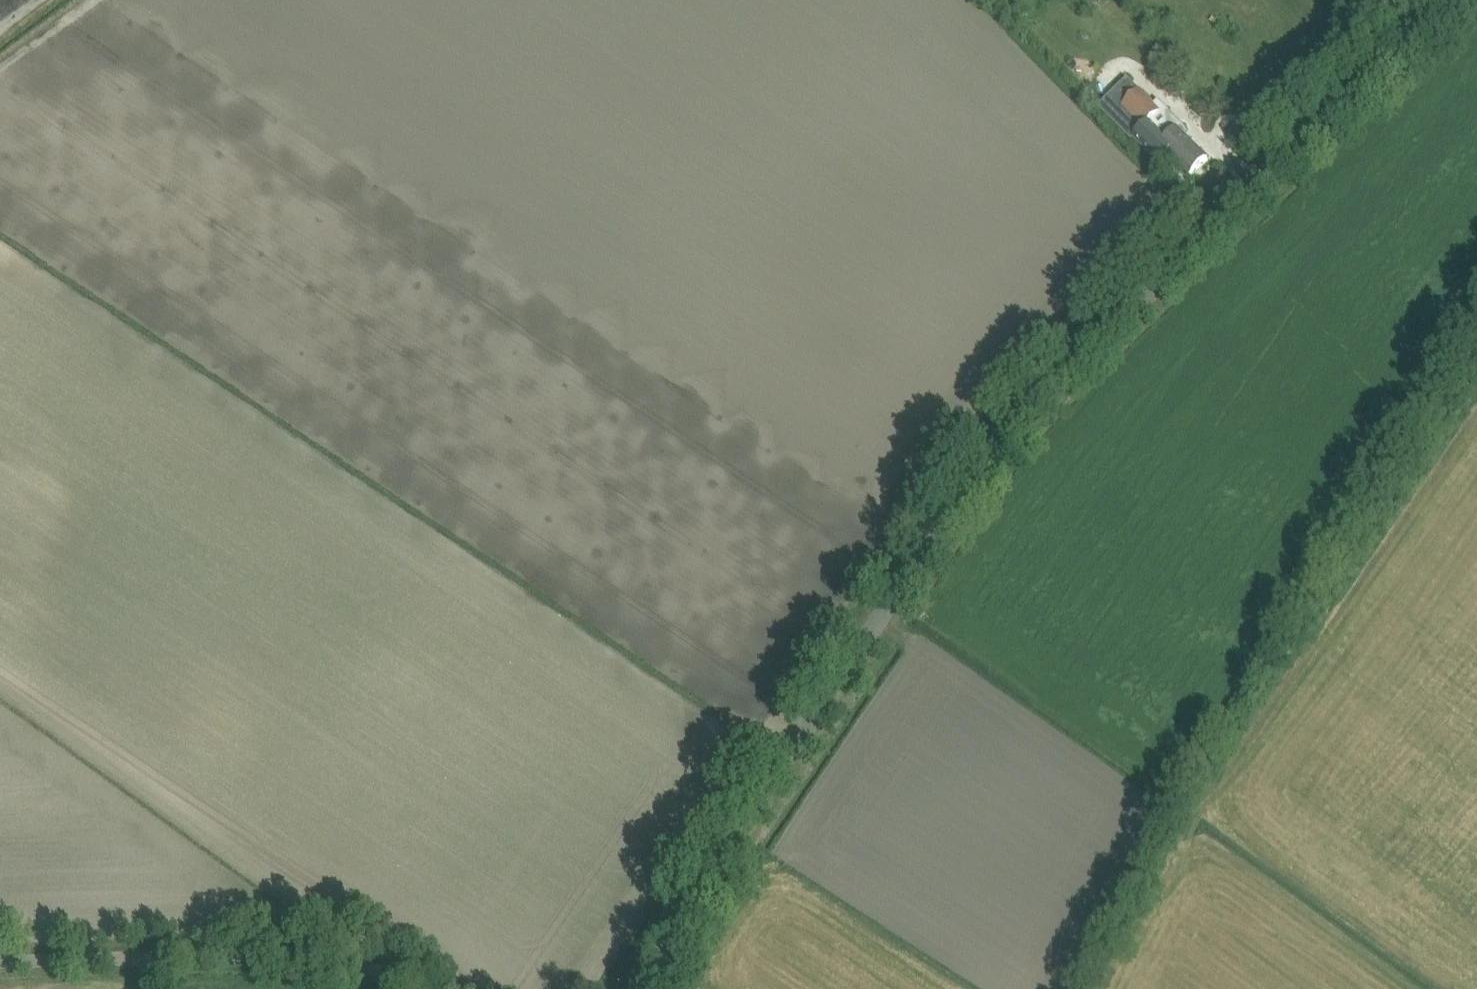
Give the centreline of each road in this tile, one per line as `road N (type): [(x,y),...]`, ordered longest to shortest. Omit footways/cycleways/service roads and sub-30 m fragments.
road 1 (unclassified): [(642,988),(658,950),(1010,448),(1469,0)]
road 2 (unclassified): [(402,988),(368,966),(304,945),(0,954)]

